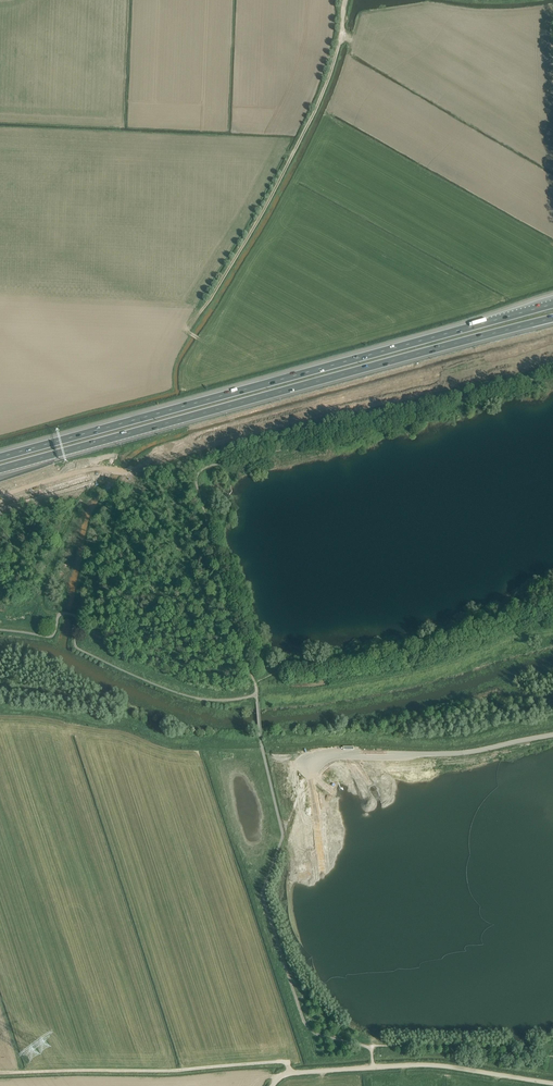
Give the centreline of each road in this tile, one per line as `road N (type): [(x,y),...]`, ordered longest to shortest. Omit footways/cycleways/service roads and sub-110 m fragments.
road 1 (motorway): [(552,304),(0,457)]
road 2 (track): [(199,339),(188,331),(316,107),(342,37),(346,0)]
road 3 (motorway): [(0,469),(308,384)]
road 4 (unclassified): [(273,1085),(296,1073),(432,1065),(552,1083)]
road 5 (motorway): [(308,384),(552,318)]
road 6 (motorway): [(308,384),(378,377),(552,335)]

